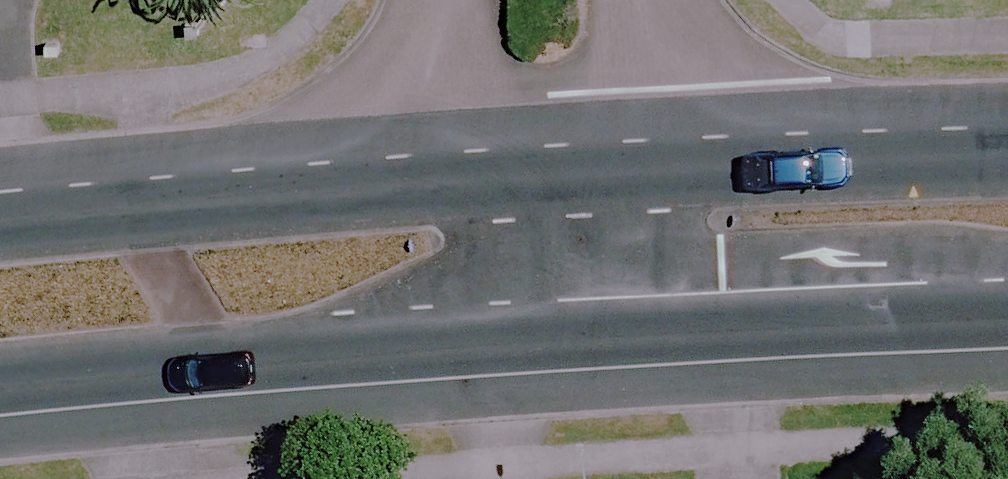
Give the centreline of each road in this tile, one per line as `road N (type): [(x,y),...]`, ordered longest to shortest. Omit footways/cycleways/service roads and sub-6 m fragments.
road 1 (secondary): [(596,335),(0,384)]
road 2 (secondary): [(0,225),(584,187)]
road 3 (secondary): [(584,187),(1007,165)]
road 4 (secondary): [(1007,319),(596,335)]
road 5 (residential): [(584,187),(462,103),(449,0)]
road 6 (residential): [(671,0),(683,80),(584,187)]
road 7 (residential): [(584,187),(596,335)]

